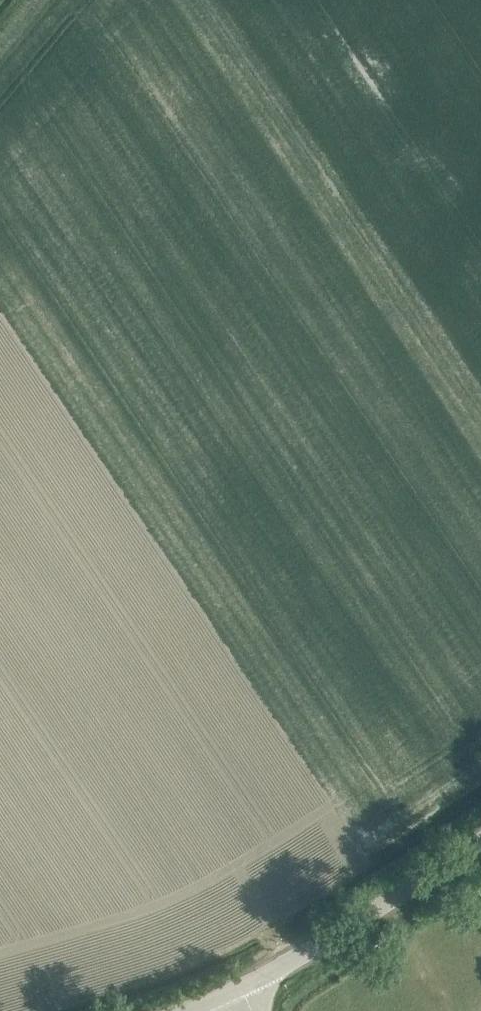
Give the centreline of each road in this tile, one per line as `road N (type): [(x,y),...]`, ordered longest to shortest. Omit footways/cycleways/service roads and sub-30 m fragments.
road 1 (tertiary): [(238,988),(480,840)]

